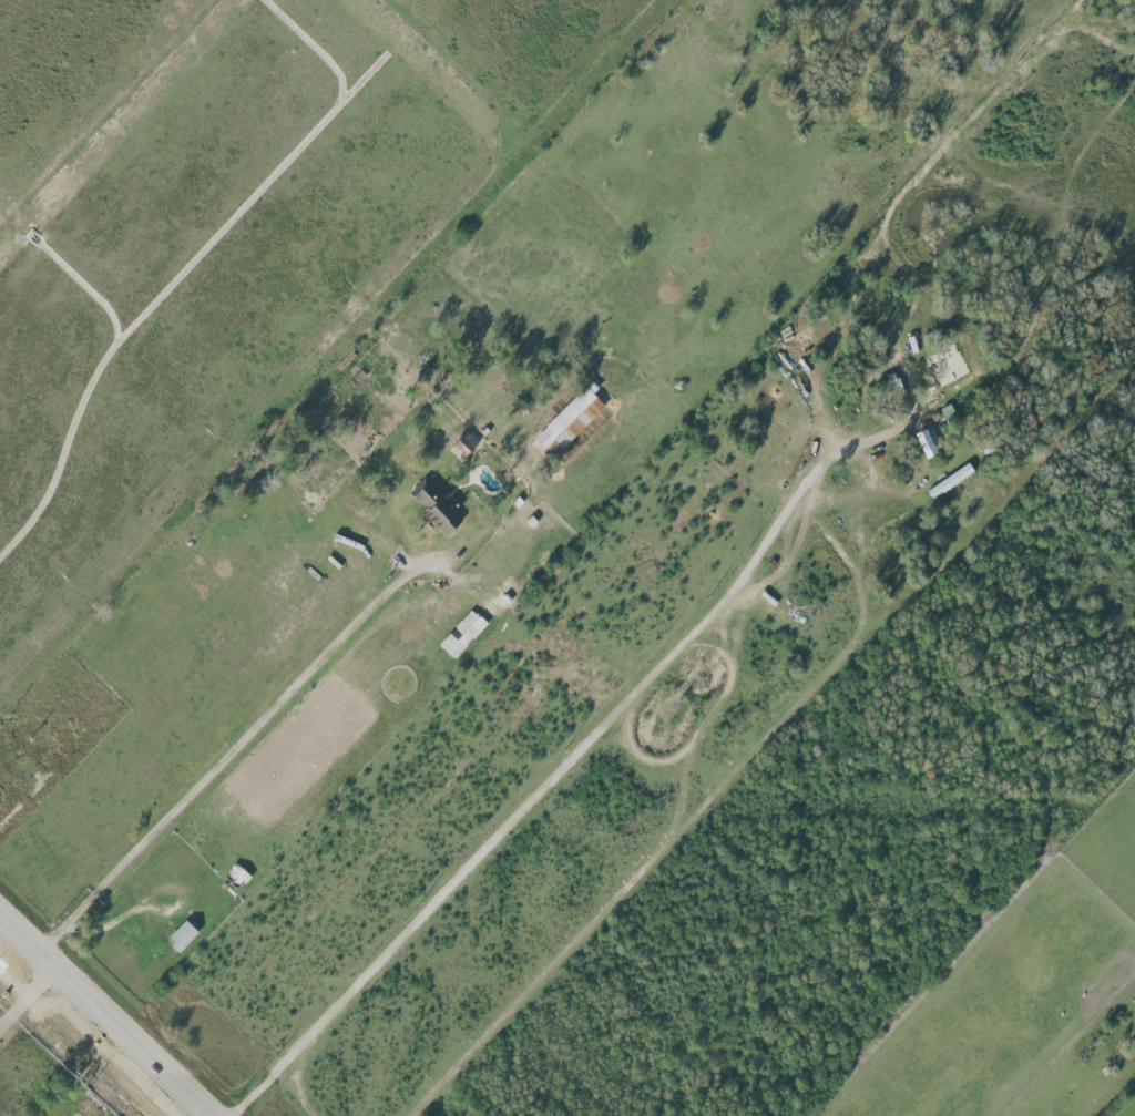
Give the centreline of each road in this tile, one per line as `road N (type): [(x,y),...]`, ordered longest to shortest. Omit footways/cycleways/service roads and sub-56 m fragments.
road 1 (primary): [(208,1115),(0,916)]

